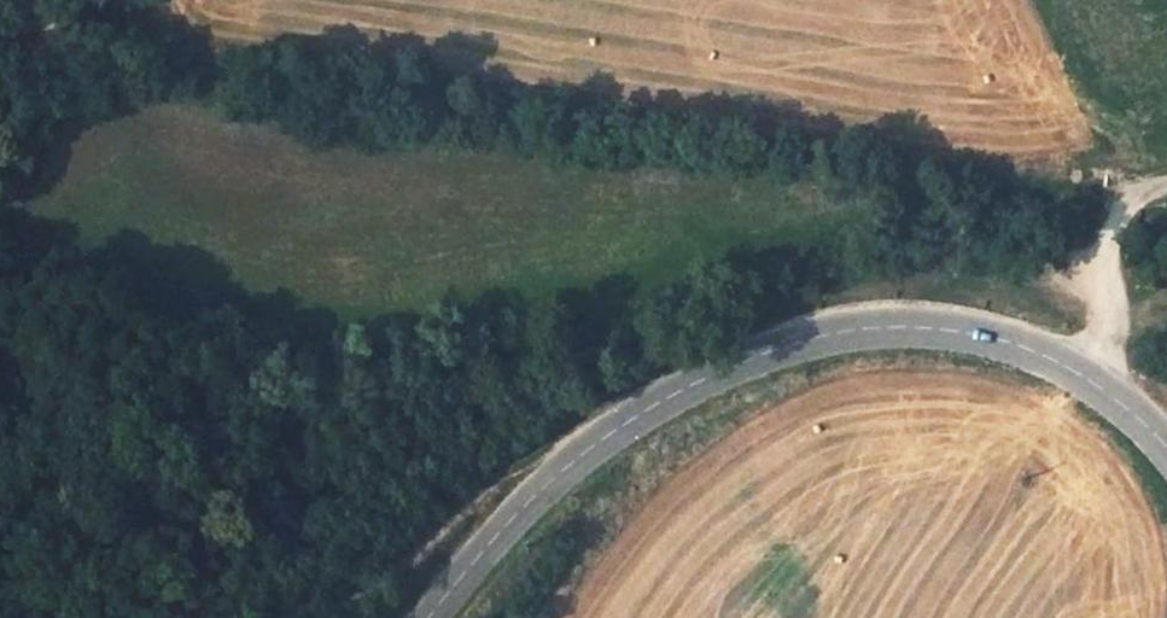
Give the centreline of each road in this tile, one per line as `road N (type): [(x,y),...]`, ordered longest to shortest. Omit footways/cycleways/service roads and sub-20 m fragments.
road 1 (track): [(63,60),(128,58),(1000,172),(1098,163),(1117,203)]
road 2 (tertiary): [(429,617),(503,532),(619,429),(755,357),(856,327),(915,325),(969,331),(1084,375)]
road 3 (unclassified): [(1166,186),(1117,203),(1107,220),(1100,338),(1084,375)]

